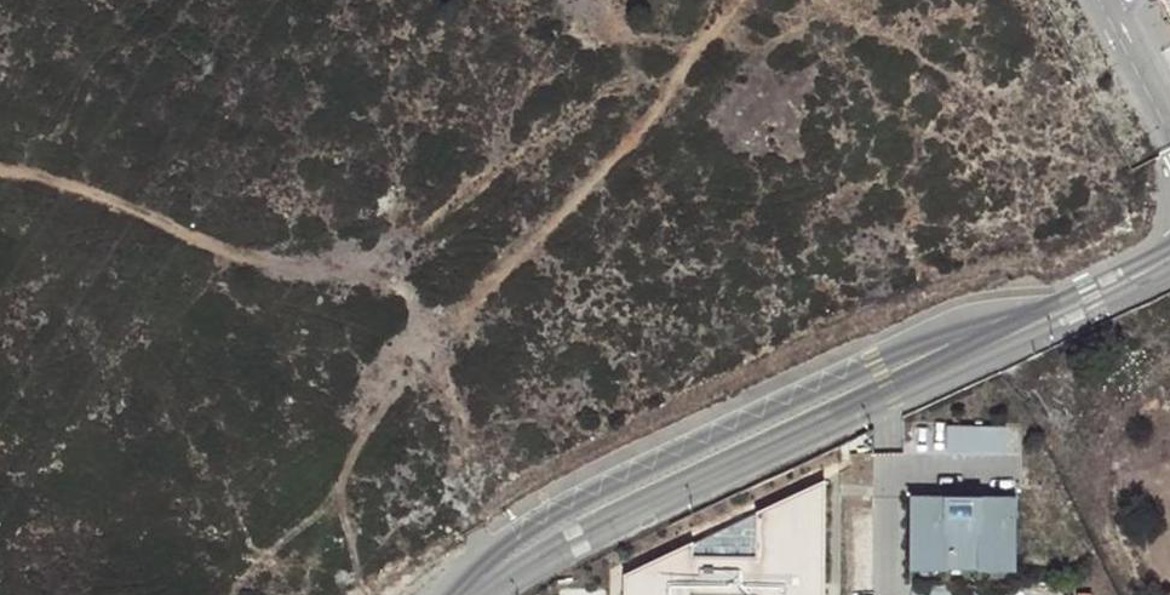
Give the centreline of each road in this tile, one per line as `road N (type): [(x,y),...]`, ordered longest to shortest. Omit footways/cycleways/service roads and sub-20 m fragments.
road 1 (unclassified): [(493,594),(578,542),(1169,257)]

